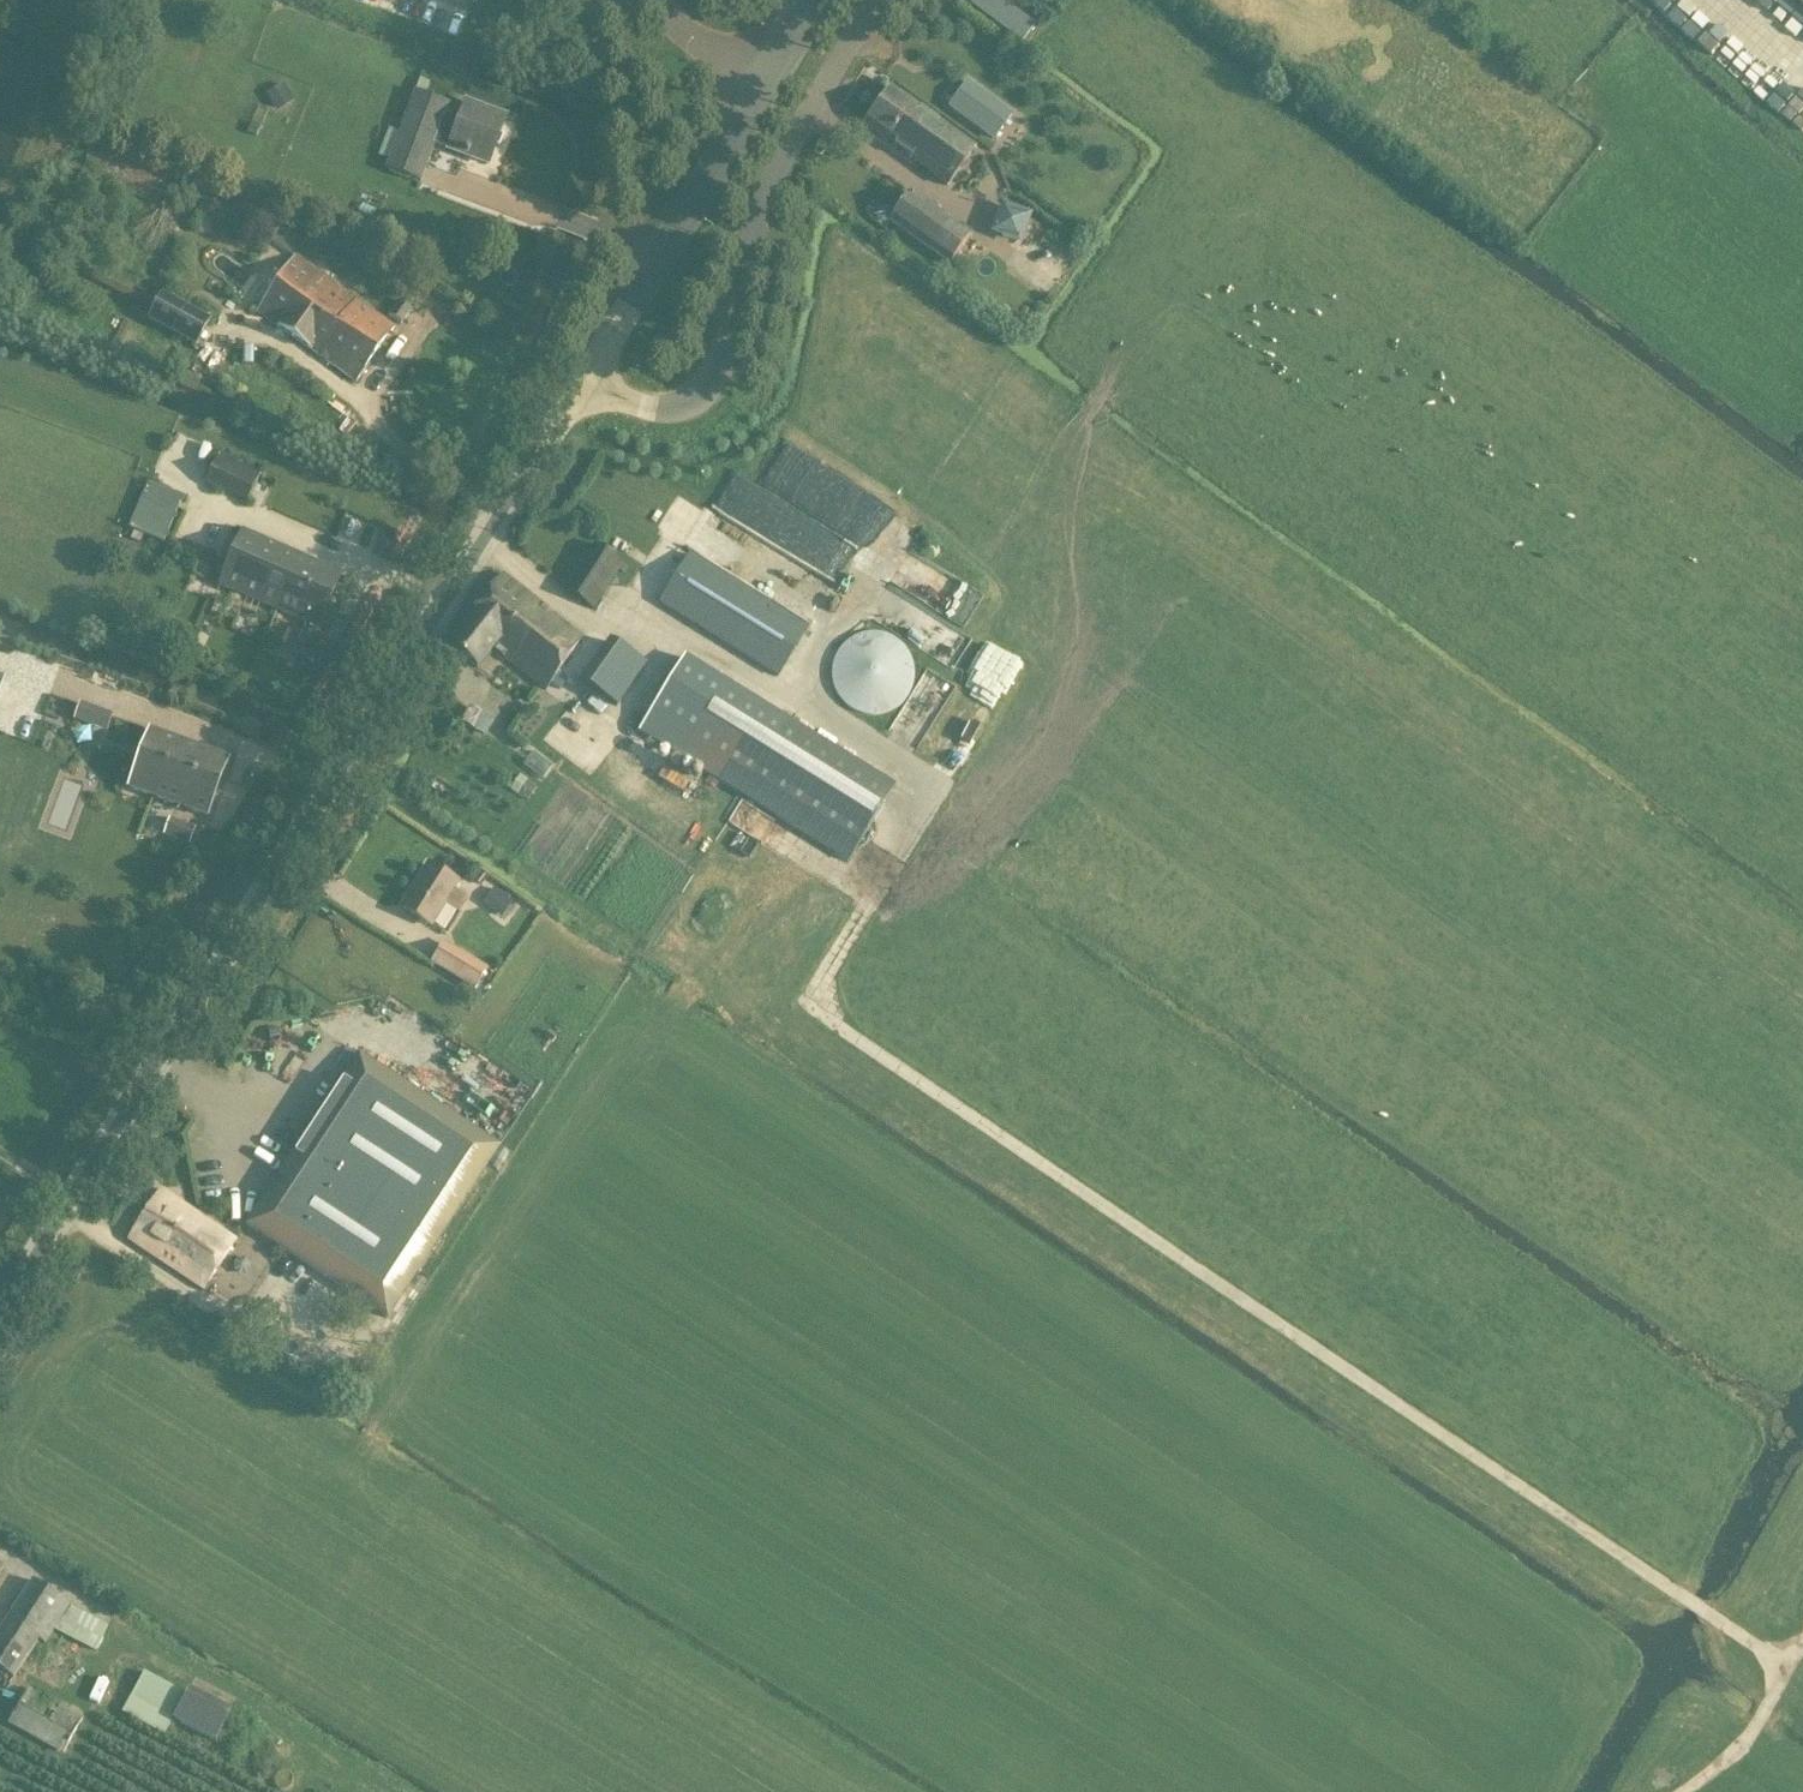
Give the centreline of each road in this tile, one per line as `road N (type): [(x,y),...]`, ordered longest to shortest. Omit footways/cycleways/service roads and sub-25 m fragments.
road 1 (track): [(1781,1672),(807,1014),(831,960),(939,791),(844,727)]
road 2 (secondary): [(0,1317),(584,386)]
road 3 (unclassified): [(584,386),(626,406),(684,416),(727,391),(744,273),(771,194),(885,0)]
road 4 (secondary): [(584,386),(710,186),(812,0)]
road 5 (track): [(1677,1791),(1751,1733),(1802,1638)]

